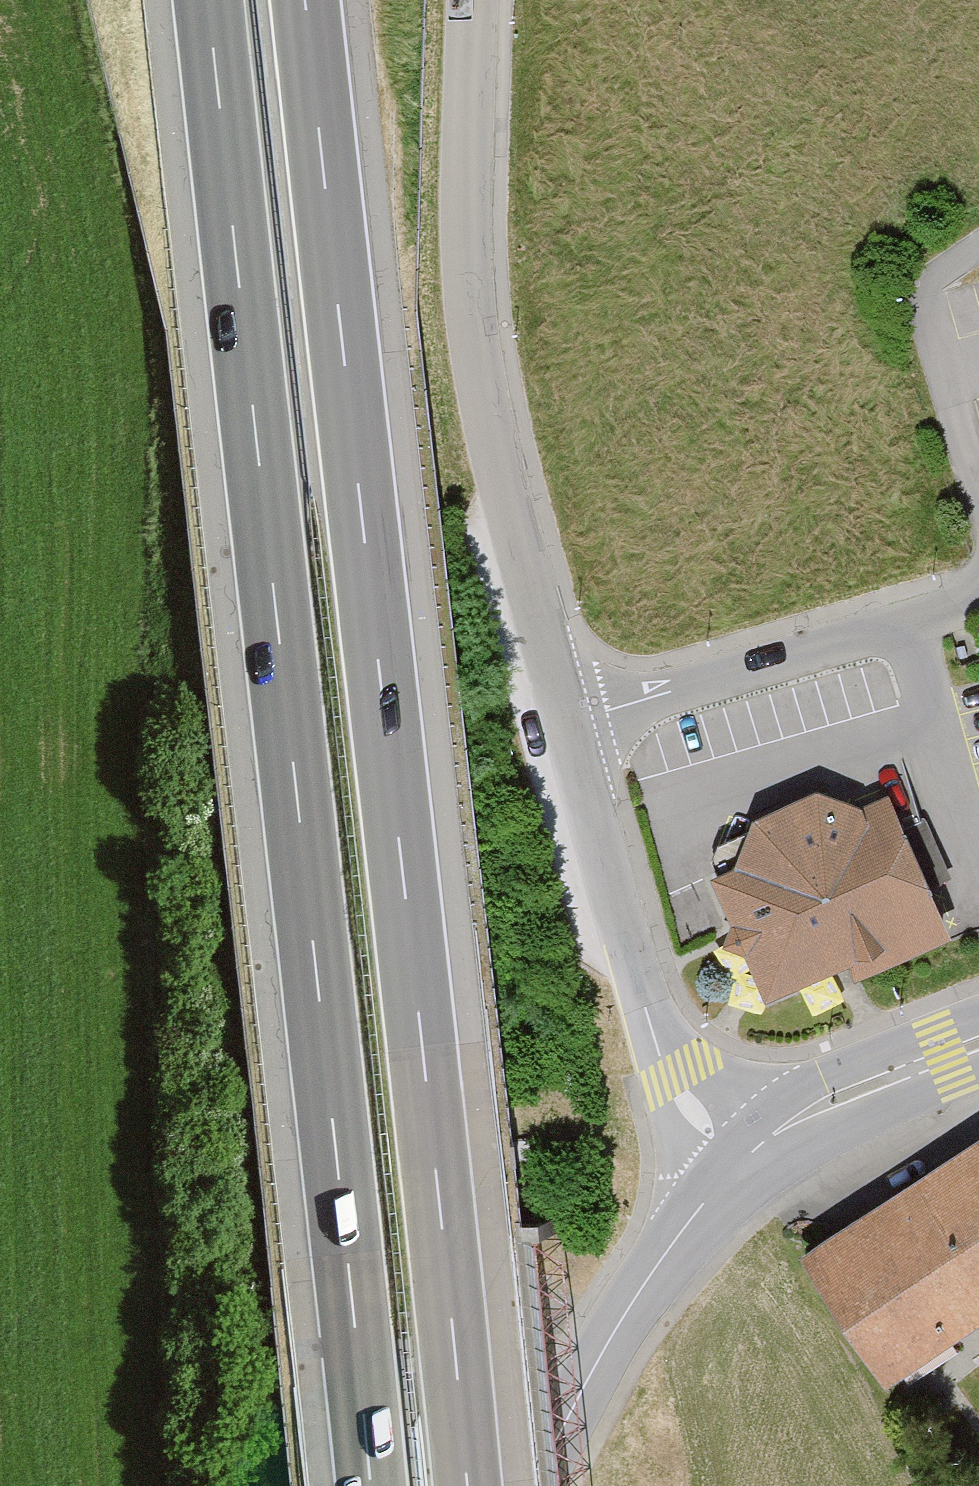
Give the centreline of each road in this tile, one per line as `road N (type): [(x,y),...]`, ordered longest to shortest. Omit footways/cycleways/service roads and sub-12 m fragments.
road 1 (motorway): [(469,1485),(304,0)]
road 2 (motorway): [(208,0),(372,1485)]
road 3 (unclassified): [(567,723),(493,458),(468,302),(478,0)]
road 4 (unclassified): [(733,1177),(673,1071),(567,723)]
road 5 (residential): [(978,587),(967,600),(567,723)]
road 6 (tertiary): [(733,1177),(650,1277),(530,1485)]
road 7 (tertiary): [(978,1045),(874,1084),(797,1123),(733,1177)]
road 8 (residential): [(978,245),(925,281),(978,489)]
road 9 (track): [(142,1237),(167,1485)]

